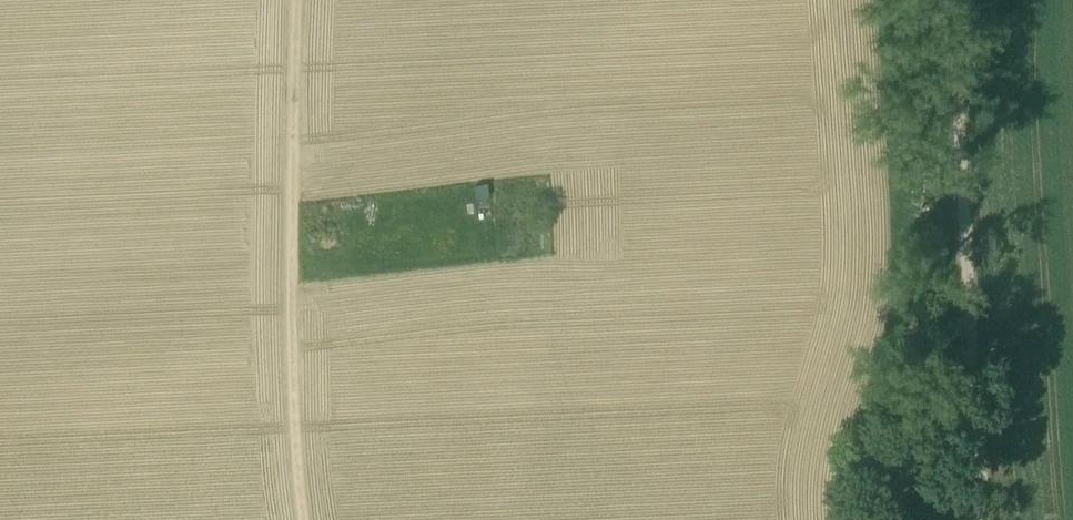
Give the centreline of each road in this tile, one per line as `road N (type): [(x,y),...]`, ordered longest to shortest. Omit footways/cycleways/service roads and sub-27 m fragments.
road 1 (unclassified): [(989,519),(955,0)]
road 2 (track): [(303,519),(292,290),(302,0)]

